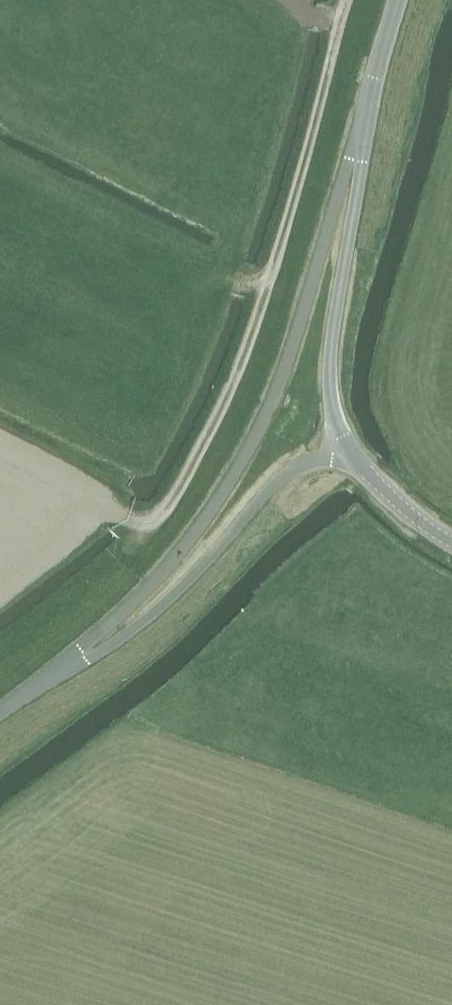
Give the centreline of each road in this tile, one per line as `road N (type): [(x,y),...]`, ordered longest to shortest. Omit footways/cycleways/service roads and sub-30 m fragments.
road 1 (unclassified): [(26,694),(162,573),(254,440),(286,365),(373,84)]
road 2 (track): [(97,510),(145,525),(224,402),(343,0)]
road 3 (unclassified): [(26,694),(83,665),(181,591),(289,471),(349,459)]
road 4 (tertiary): [(349,459),(334,417),(331,365),(373,84)]
road 5 (tertiary): [(451,542),(349,459)]

